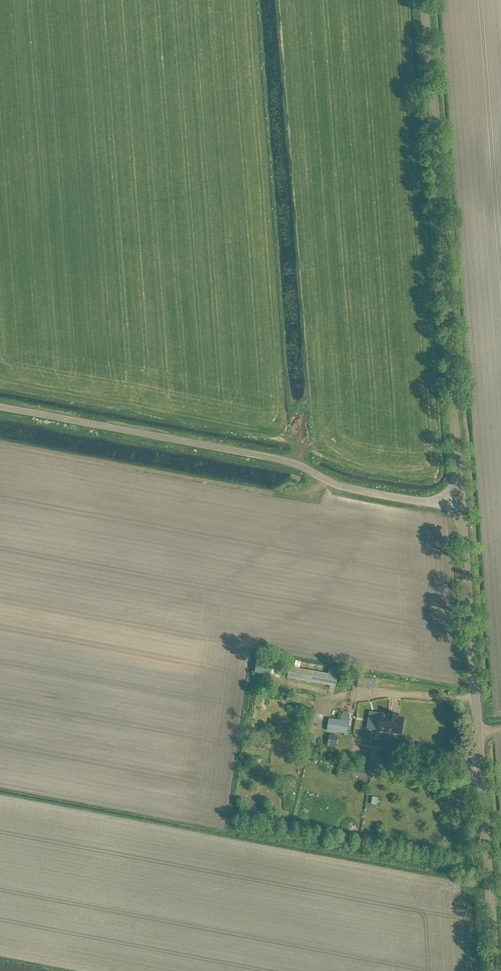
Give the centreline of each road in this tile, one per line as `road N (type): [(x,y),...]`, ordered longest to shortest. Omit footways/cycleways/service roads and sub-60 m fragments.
road 1 (unclassified): [(460,503),(422,0)]
road 2 (unclassified): [(460,503),(362,492),(282,461),(0,407)]
road 3 (unclassified): [(495,970),(460,503)]

